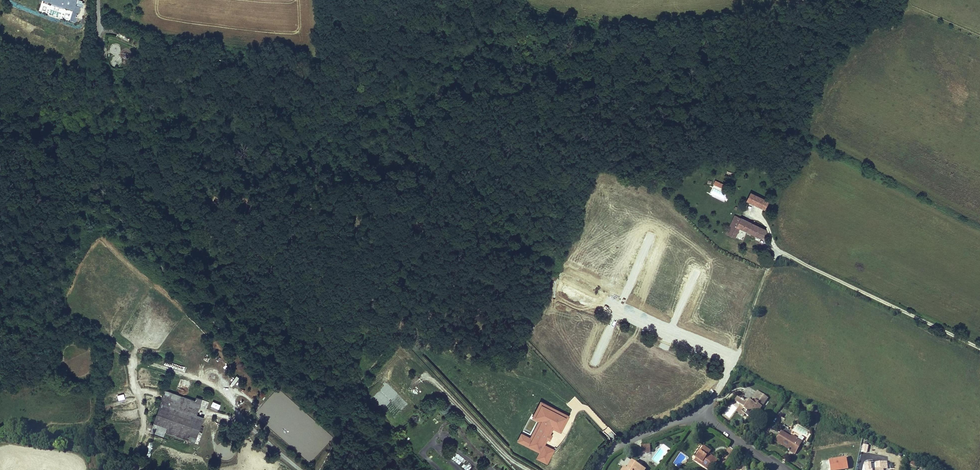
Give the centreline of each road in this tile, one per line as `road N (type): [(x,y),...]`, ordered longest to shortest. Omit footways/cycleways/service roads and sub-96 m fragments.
road 1 (residential): [(598,469),(615,447),(702,416),(776,469)]
road 2 (track): [(702,416),(738,356),(777,250)]

